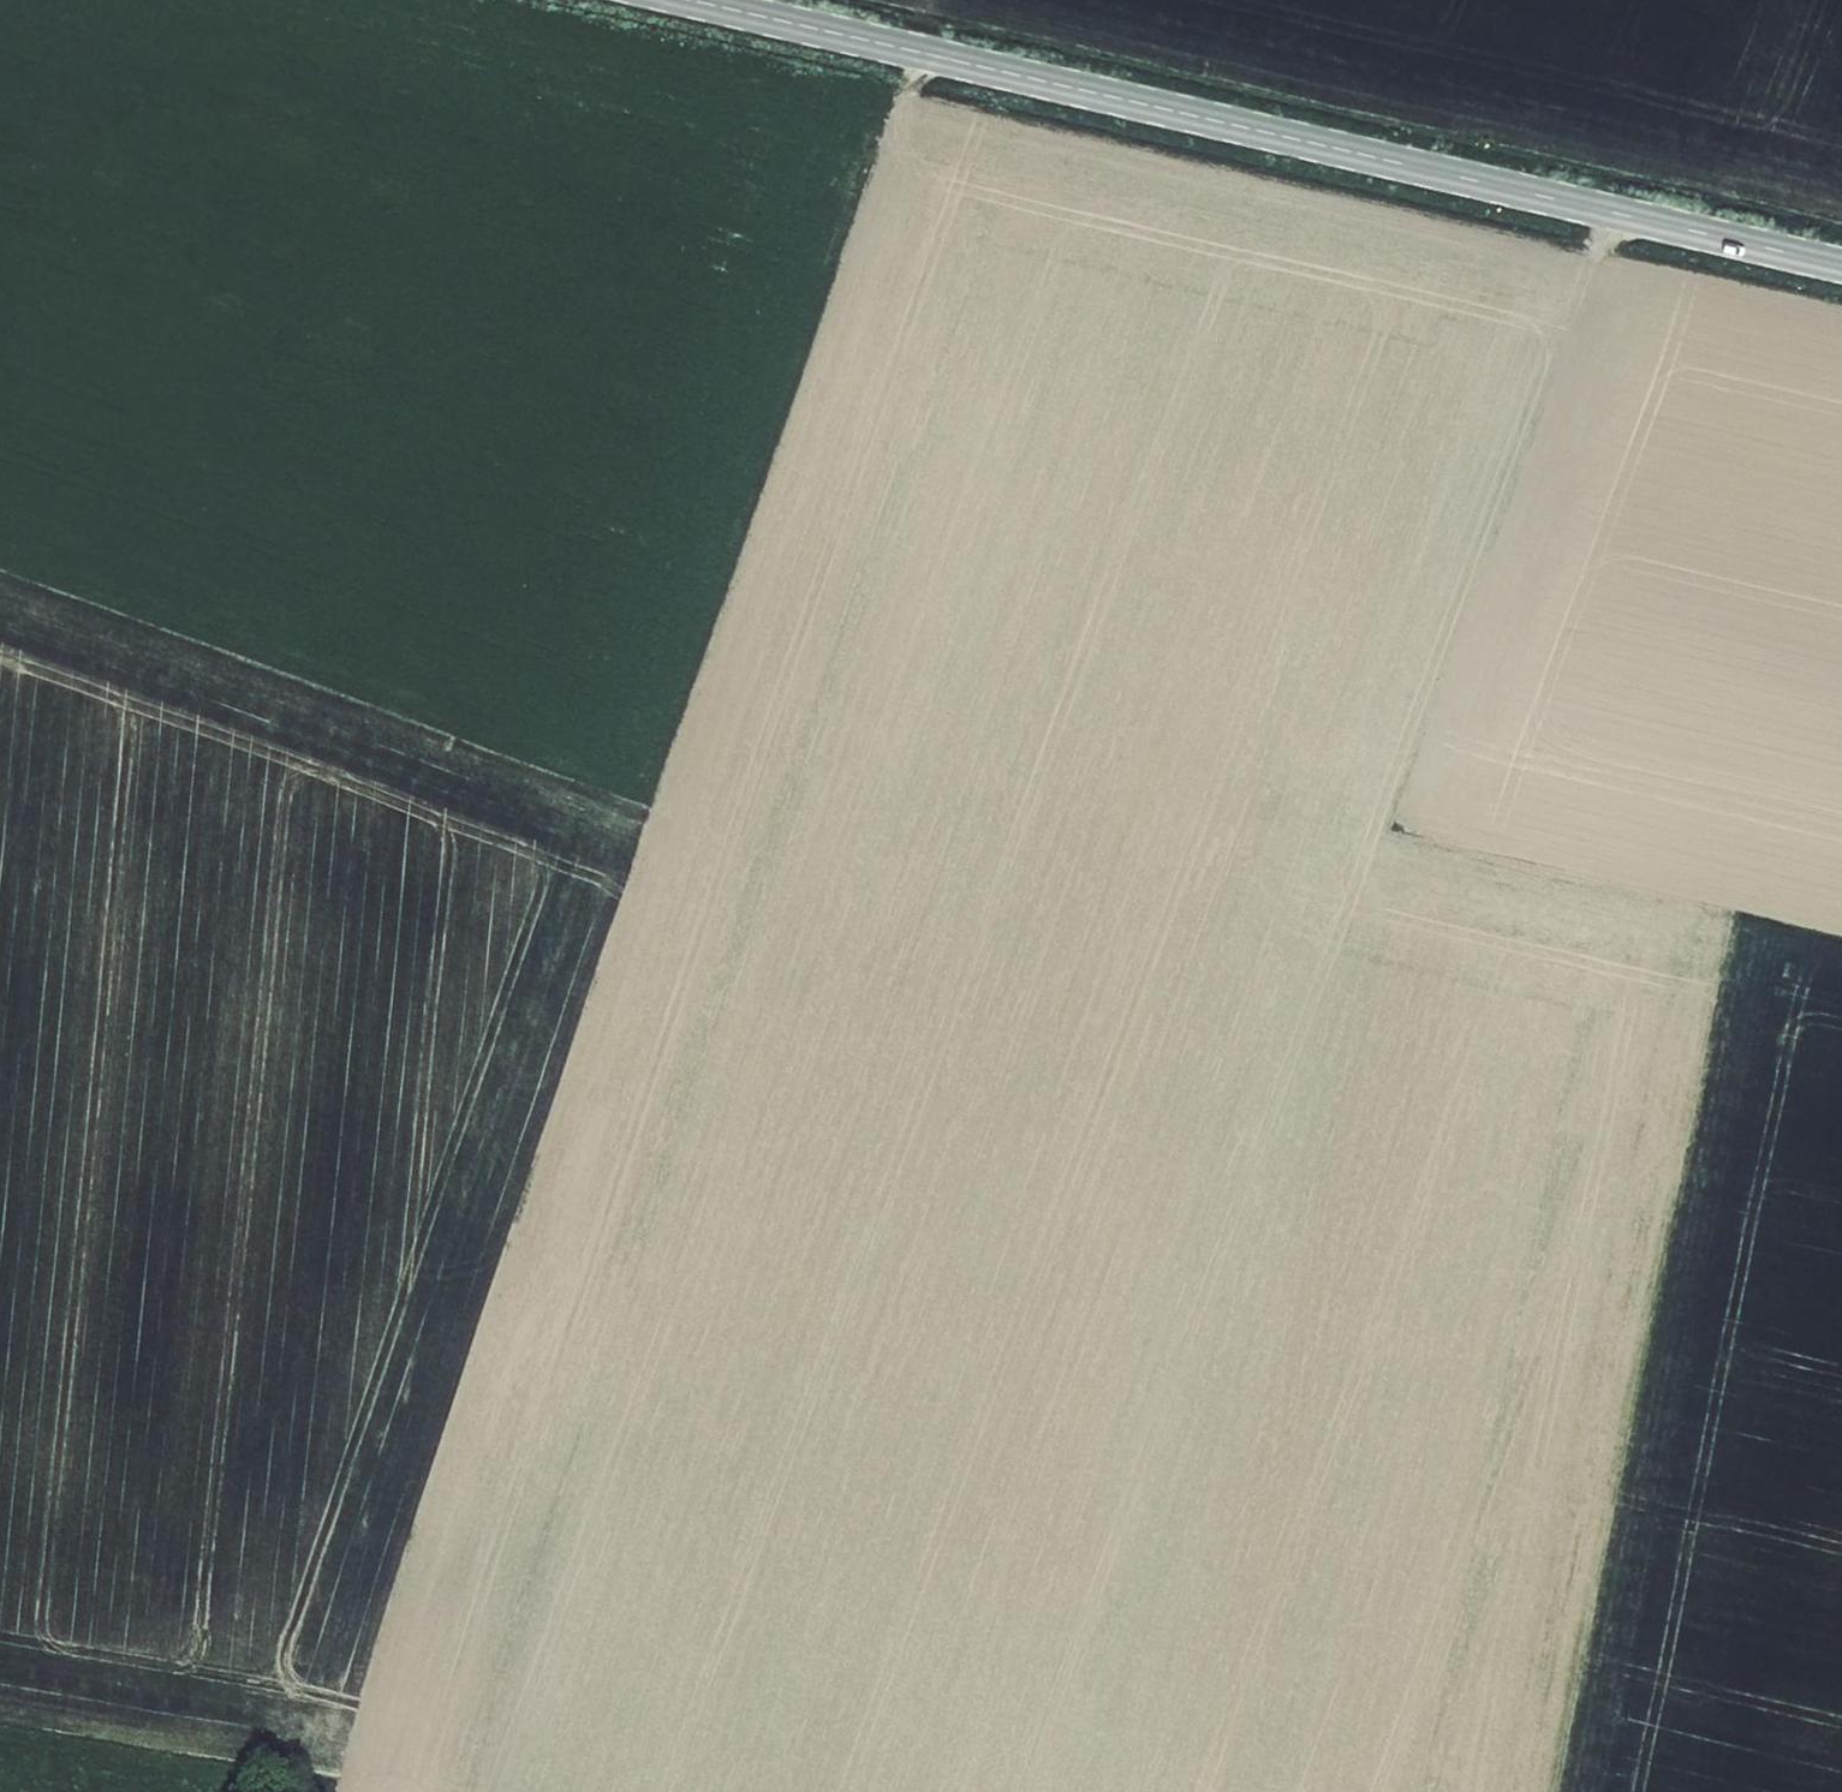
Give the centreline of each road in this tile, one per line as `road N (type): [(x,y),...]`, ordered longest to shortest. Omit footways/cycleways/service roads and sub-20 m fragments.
road 1 (tertiary): [(1841,265),(695,0)]

